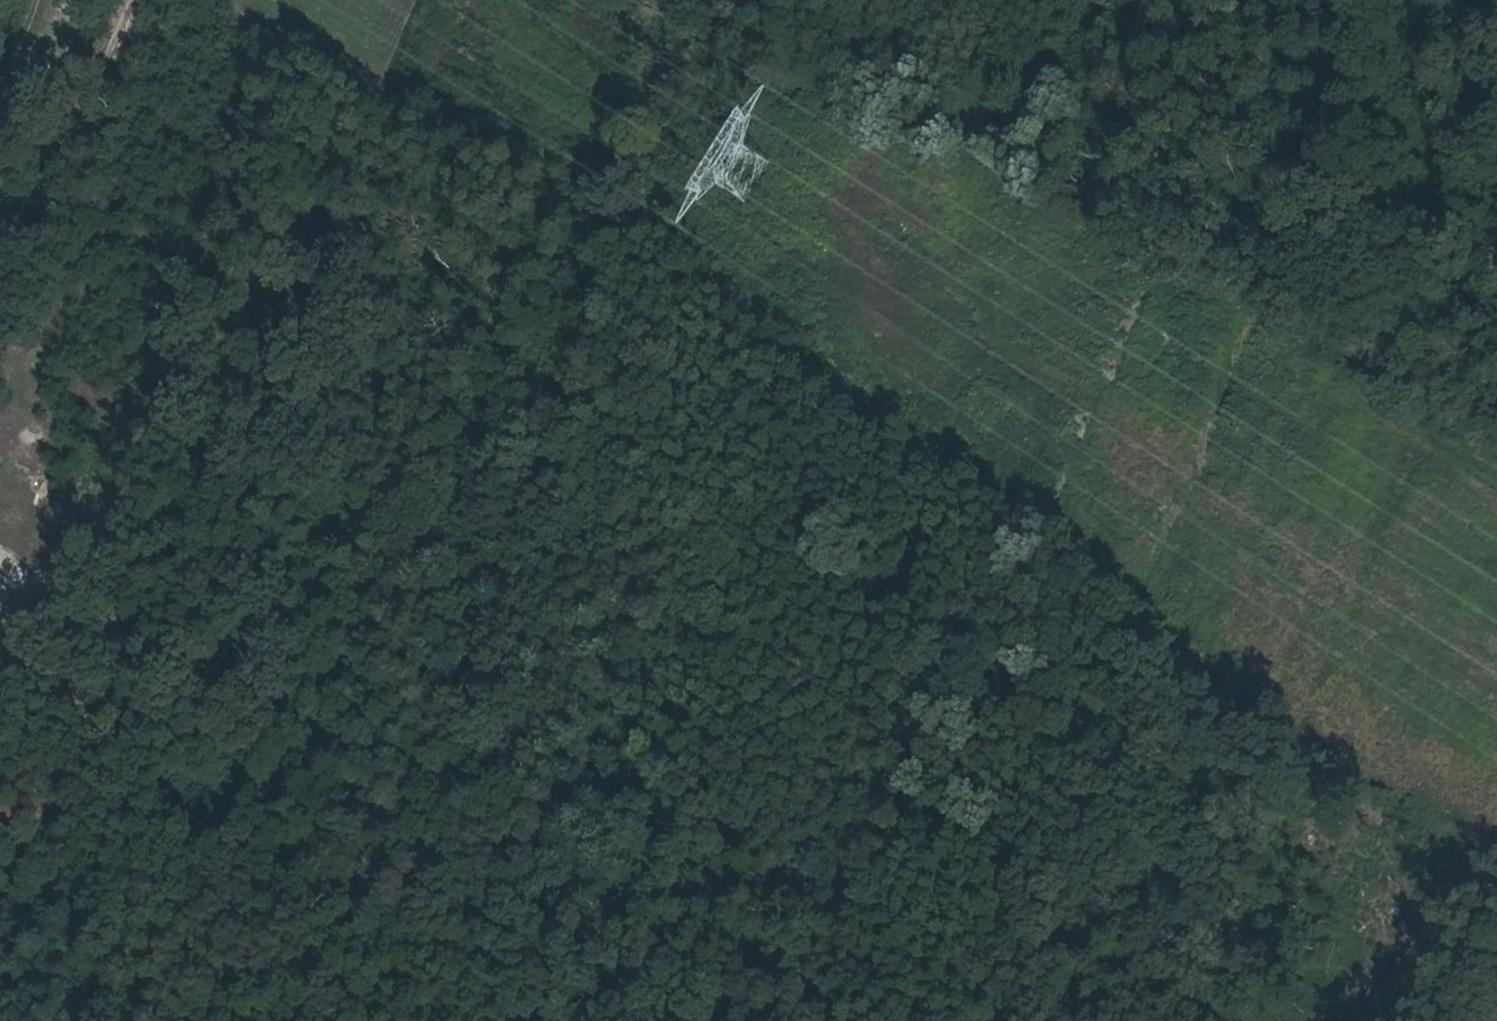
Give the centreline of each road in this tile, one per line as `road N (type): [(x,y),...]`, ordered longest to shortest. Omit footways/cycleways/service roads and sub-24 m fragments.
road 1 (track): [(0,328),(98,128),(141,0)]
road 2 (track): [(1102,0),(1065,86),(952,122),(856,187)]

